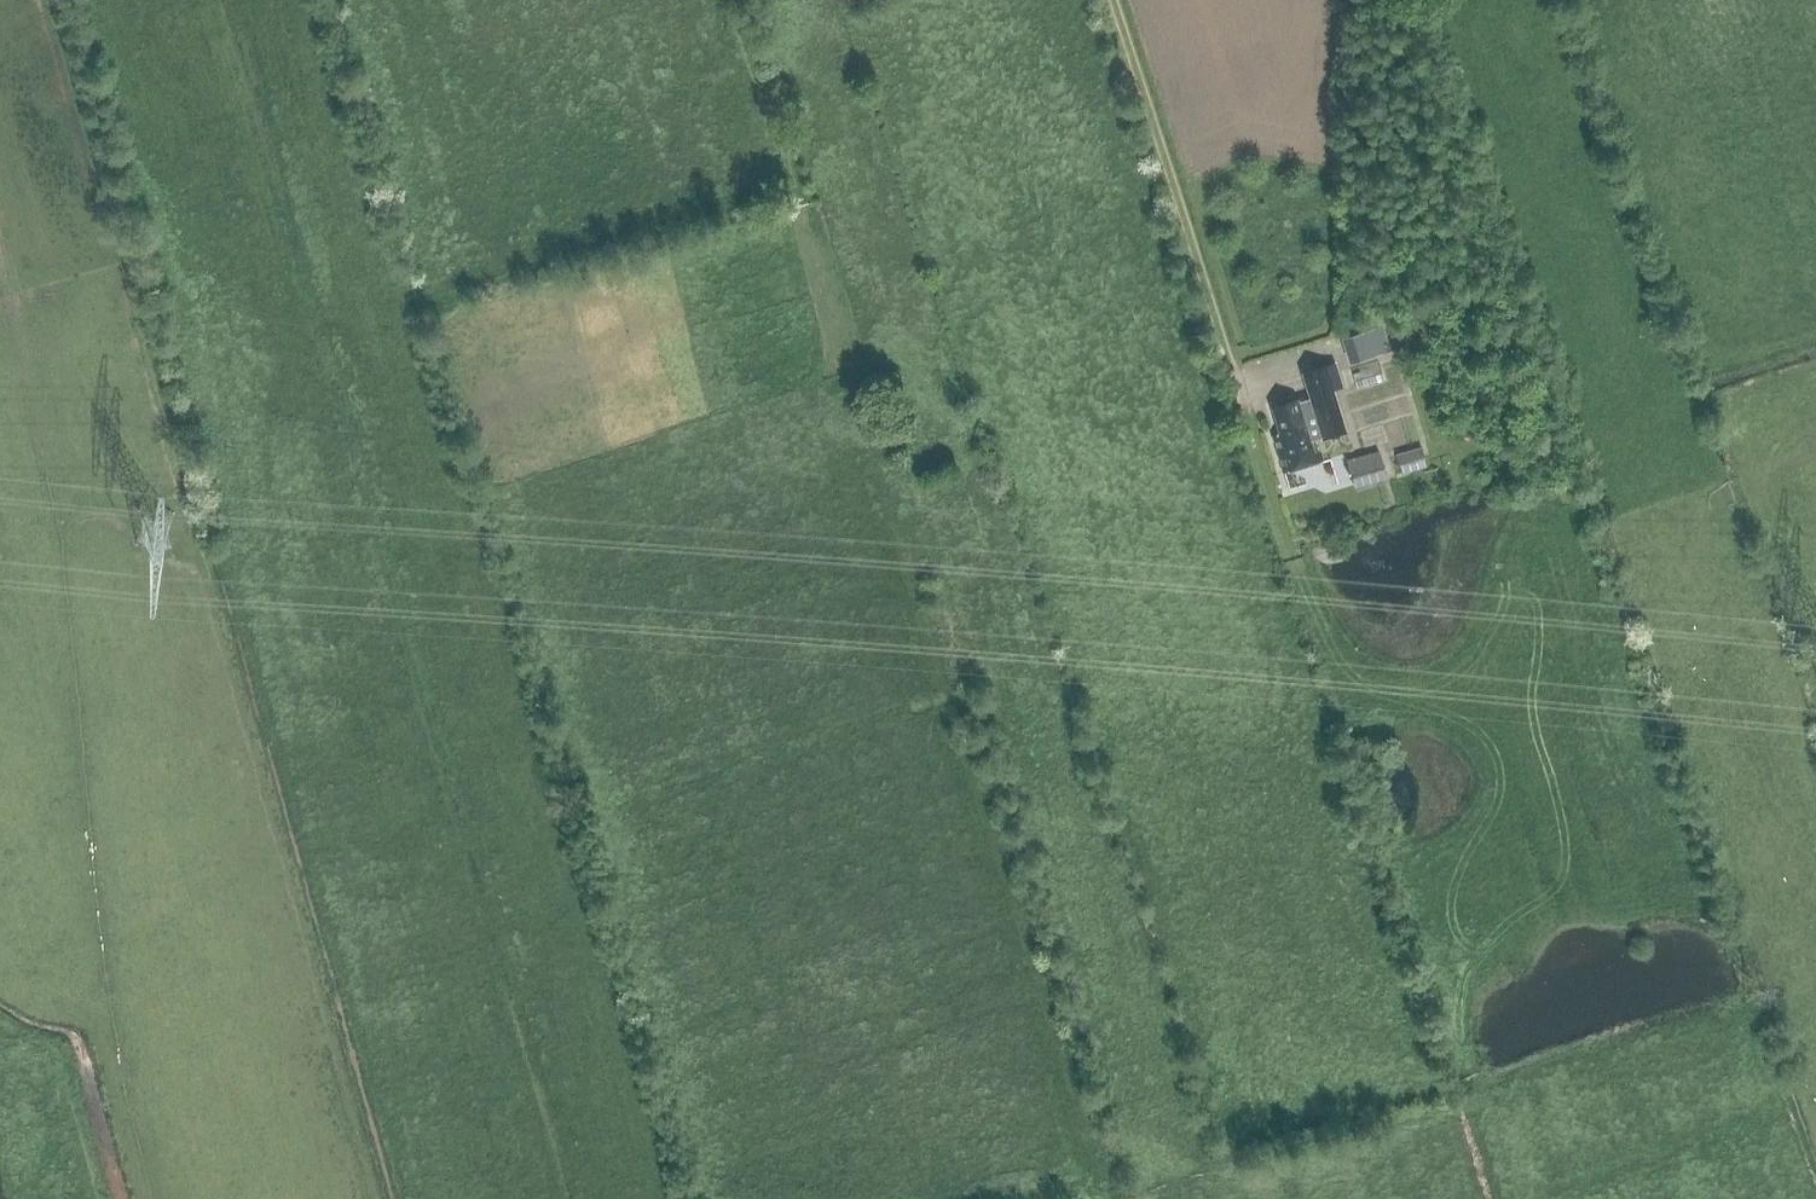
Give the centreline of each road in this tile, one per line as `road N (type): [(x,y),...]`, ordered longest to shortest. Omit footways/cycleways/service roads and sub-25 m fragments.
road 1 (track): [(1237,355),(1114,0)]
road 2 (track): [(793,182),(735,0)]

